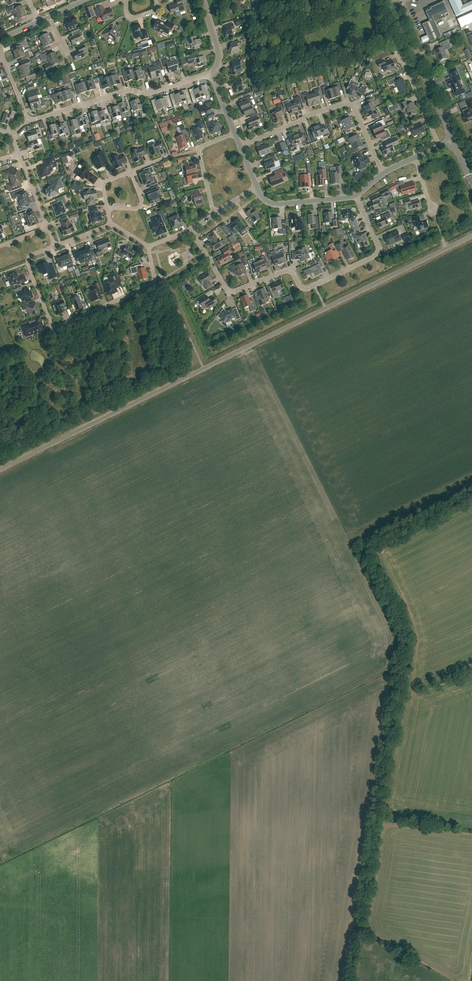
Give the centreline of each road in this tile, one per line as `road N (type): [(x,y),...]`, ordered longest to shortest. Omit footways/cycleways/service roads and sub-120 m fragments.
road 1 (unclassified): [(0,469),(471,235)]
road 2 (residential): [(192,229),(226,289),(286,270),(305,289),(378,252),(356,195)]
road 3 (residential): [(55,246),(28,262),(54,328),(151,285),(149,247)]
road 4 (residential): [(384,173),(351,104),(241,147)]
road 5 (residential): [(28,121),(213,74)]
road 6 (unclassified): [(452,141),(391,0)]

